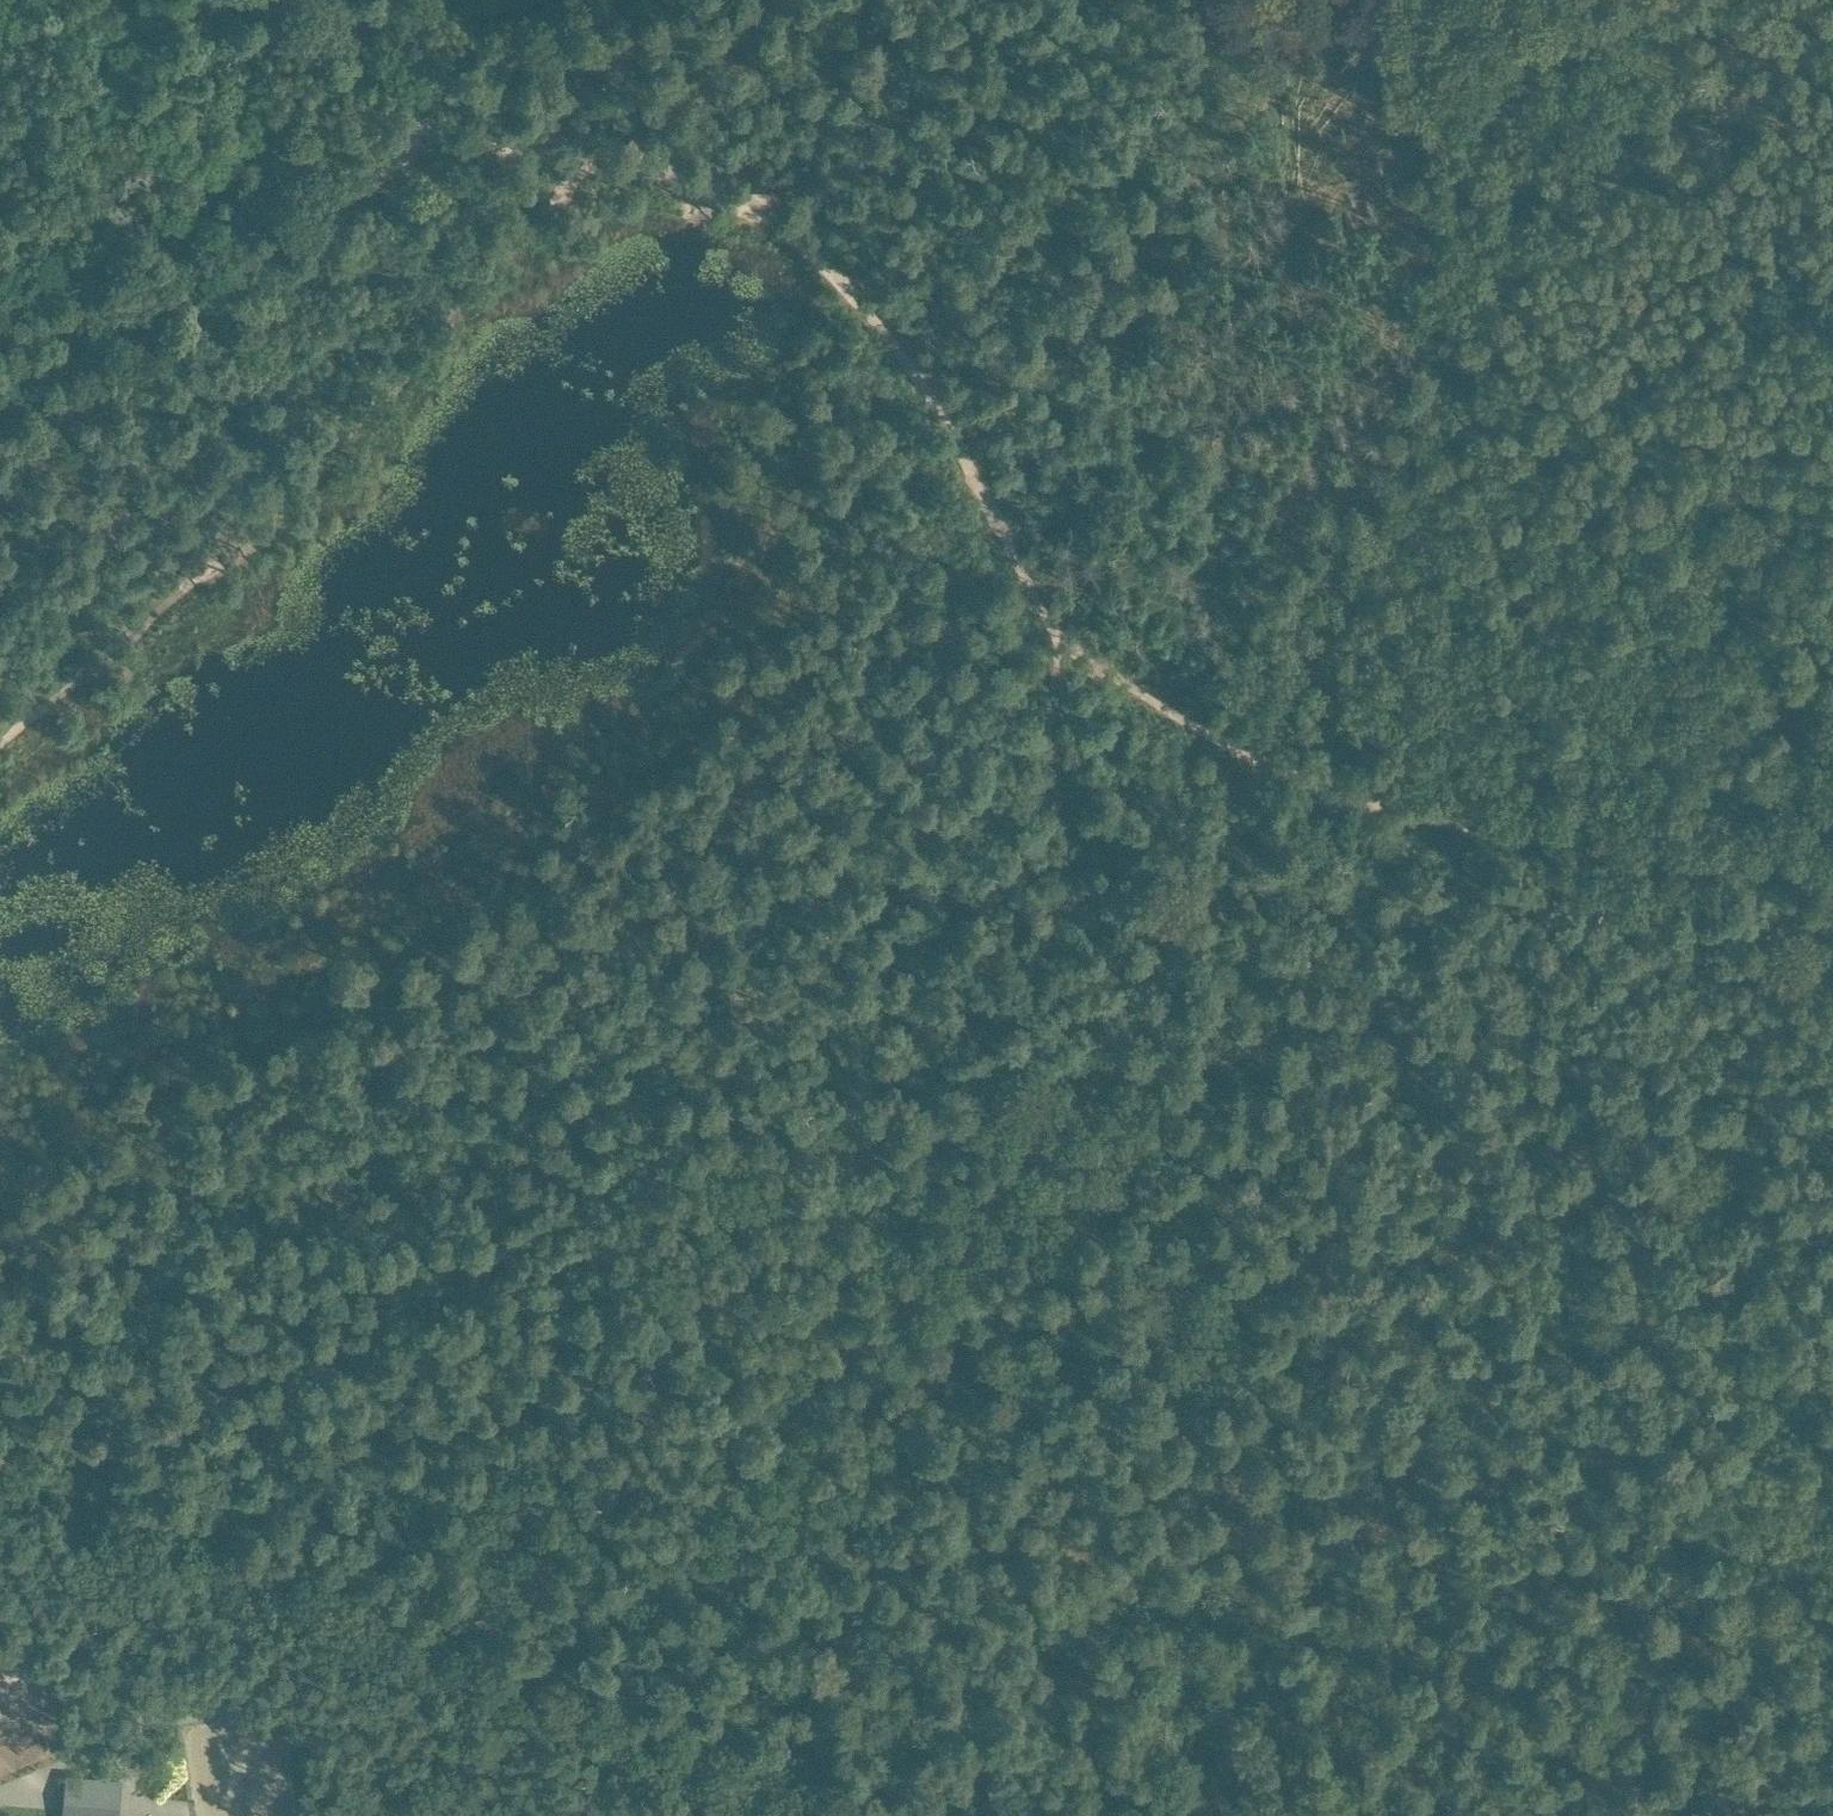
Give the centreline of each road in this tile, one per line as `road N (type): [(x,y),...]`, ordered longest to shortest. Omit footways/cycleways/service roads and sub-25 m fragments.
road 1 (unclassified): [(842,1815),(0,1471)]
road 2 (track): [(435,133),(403,177),(247,265),(0,383)]
road 3 (track): [(349,41),(392,77),(435,133)]

